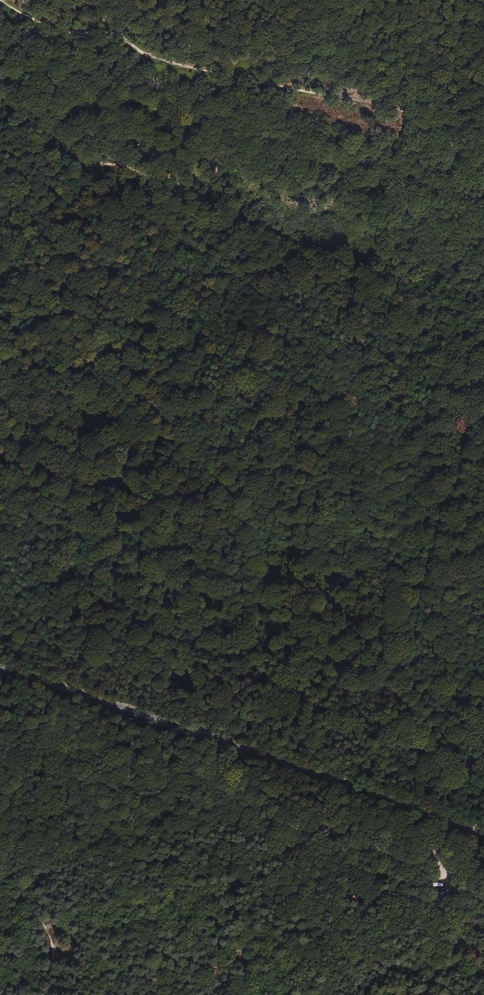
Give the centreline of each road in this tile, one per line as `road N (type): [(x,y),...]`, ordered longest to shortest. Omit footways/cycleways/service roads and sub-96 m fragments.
road 1 (primary): [(483,831),(0,667)]
road 2 (track): [(483,130),(461,132),(382,105),(182,65),(99,32),(66,32),(3,0)]

